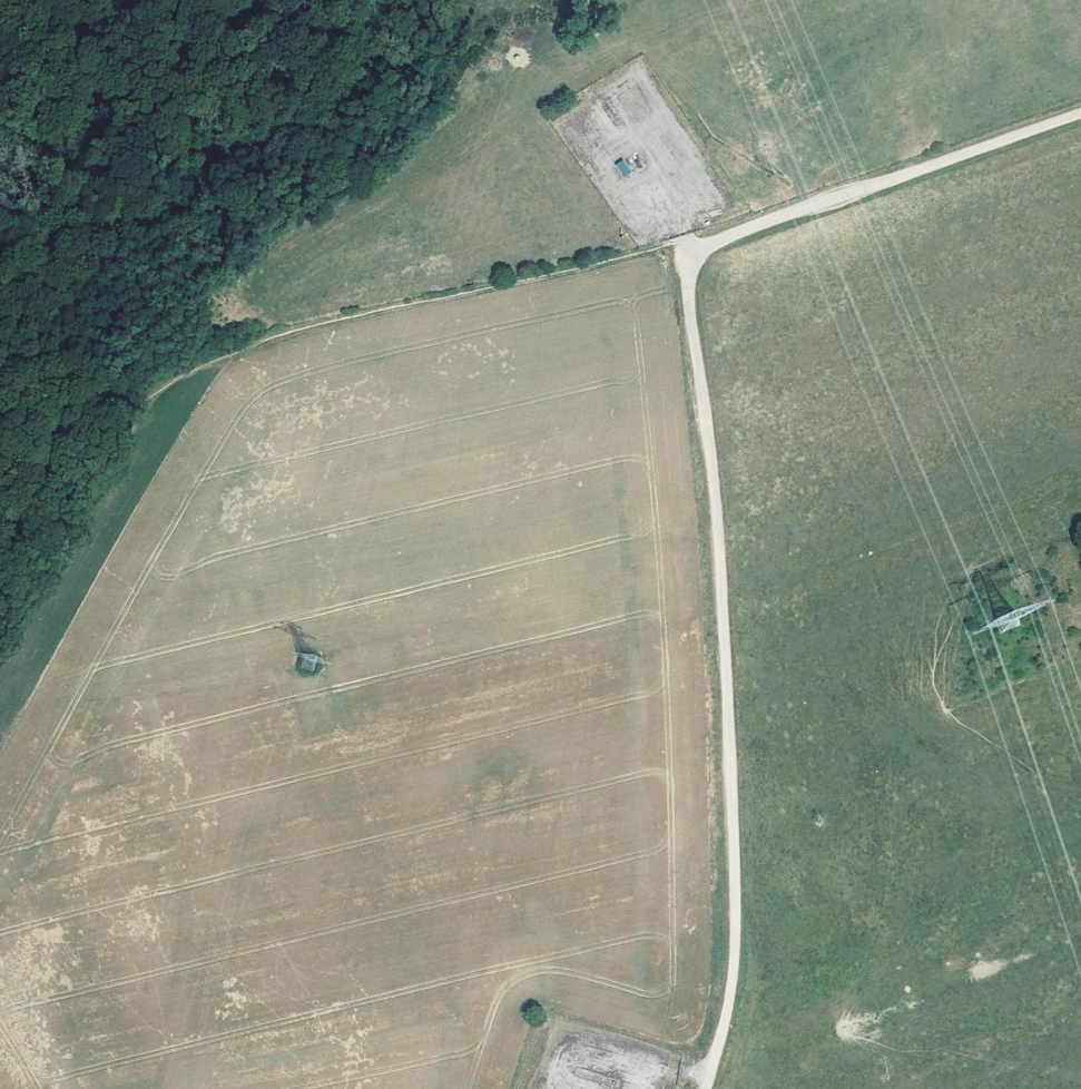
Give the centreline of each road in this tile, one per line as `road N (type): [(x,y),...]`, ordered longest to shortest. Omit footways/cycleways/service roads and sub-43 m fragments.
road 1 (unclassified): [(706,1088),(727,1013),(735,912),(713,465),(692,274),(725,239),(1080,114)]
road 2 (track): [(0,407),(101,408),(319,326),(684,243)]
road 3 (track): [(0,584),(101,408)]

